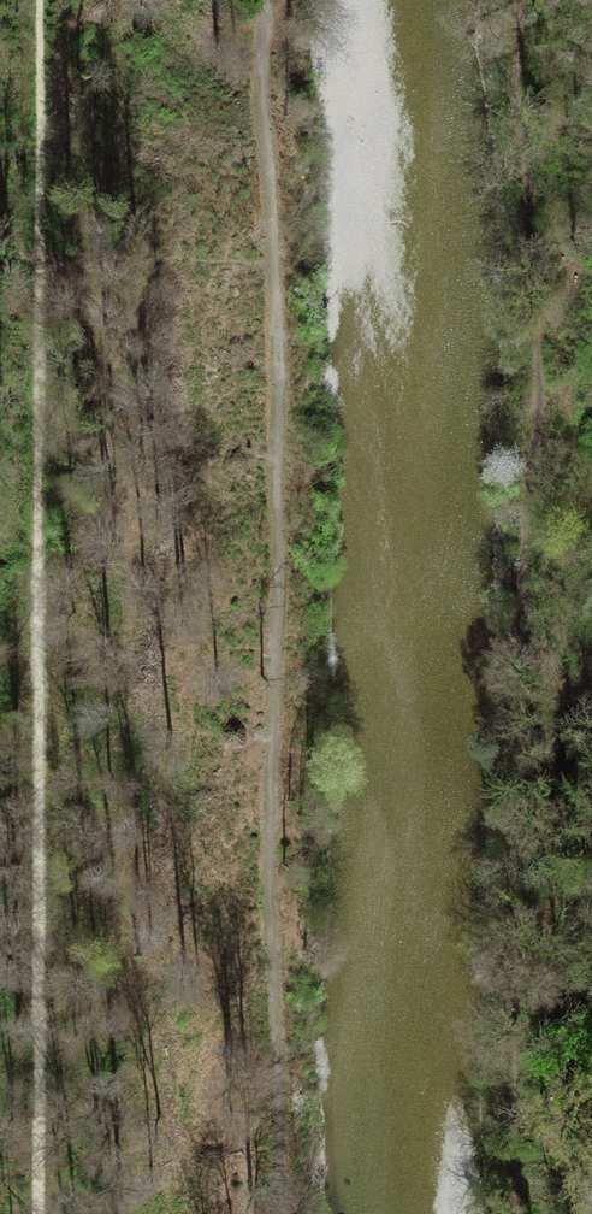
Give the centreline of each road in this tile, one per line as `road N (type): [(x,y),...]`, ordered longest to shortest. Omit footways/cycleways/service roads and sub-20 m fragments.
road 1 (track): [(39,1213),(37,0)]
road 2 (track): [(287,68),(285,1213)]

